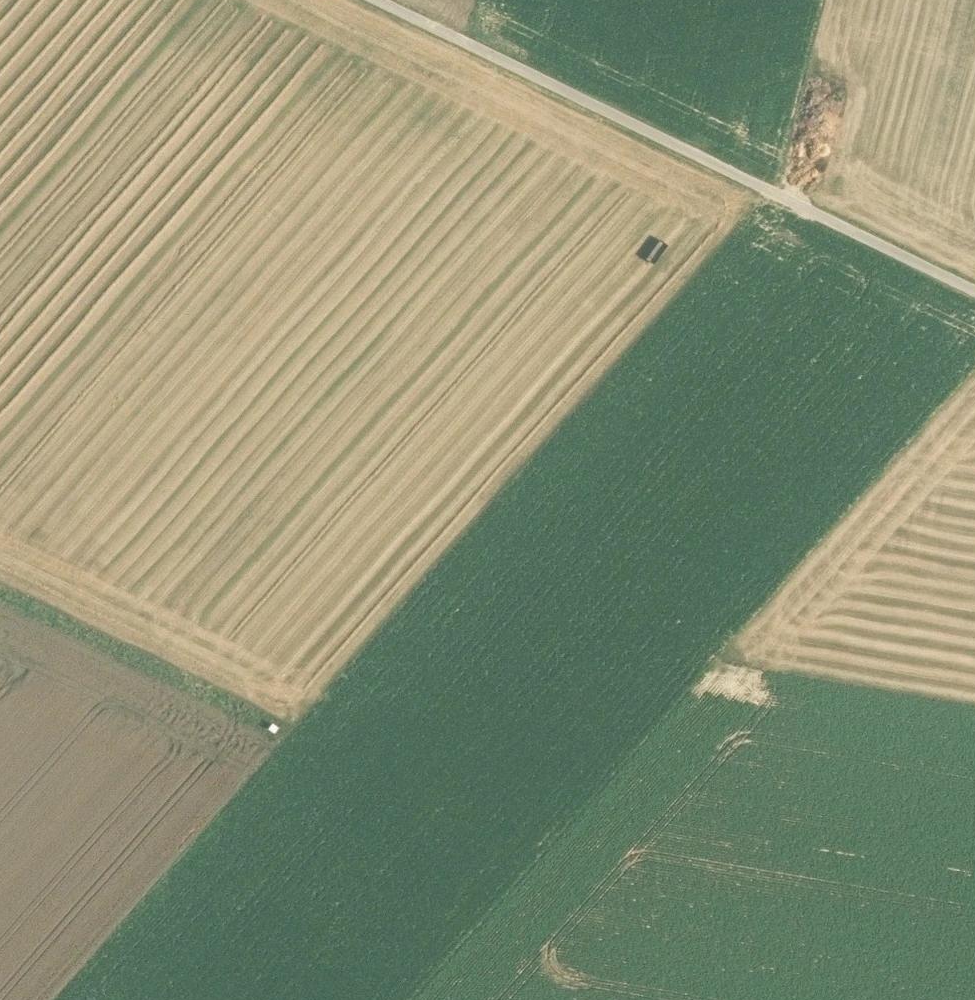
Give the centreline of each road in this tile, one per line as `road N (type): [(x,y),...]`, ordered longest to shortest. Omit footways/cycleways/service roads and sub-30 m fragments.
road 1 (track): [(380,0),(974,288)]
road 2 (track): [(0,601),(313,747)]

